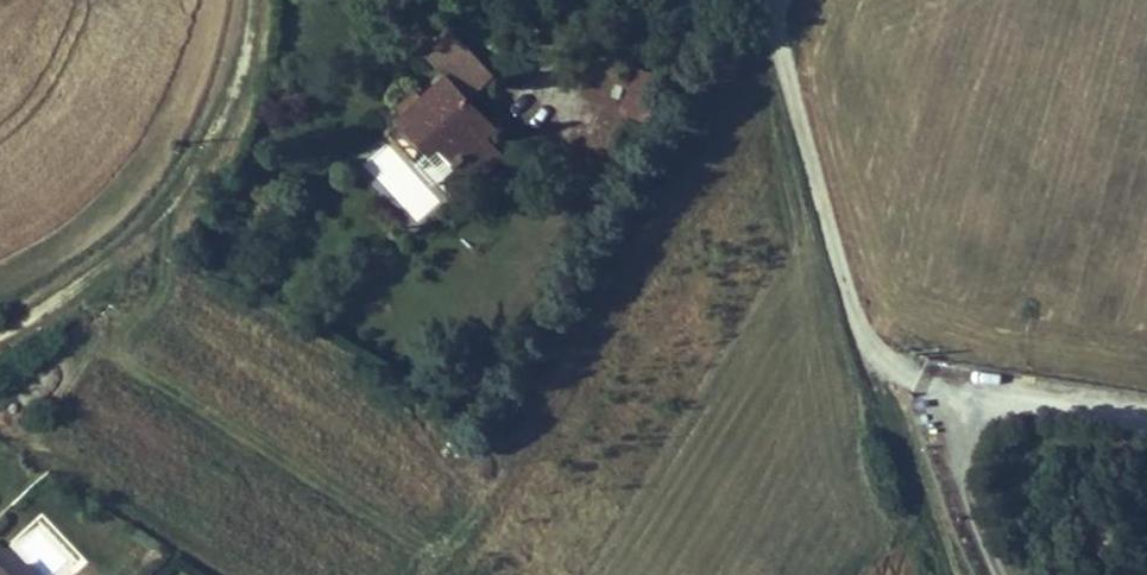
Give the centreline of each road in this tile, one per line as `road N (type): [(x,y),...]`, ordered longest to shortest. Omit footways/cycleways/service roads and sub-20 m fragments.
road 1 (track): [(248,0),(236,80),(149,235),(0,337)]
road 2 (track): [(951,574),(893,396),(895,367)]

